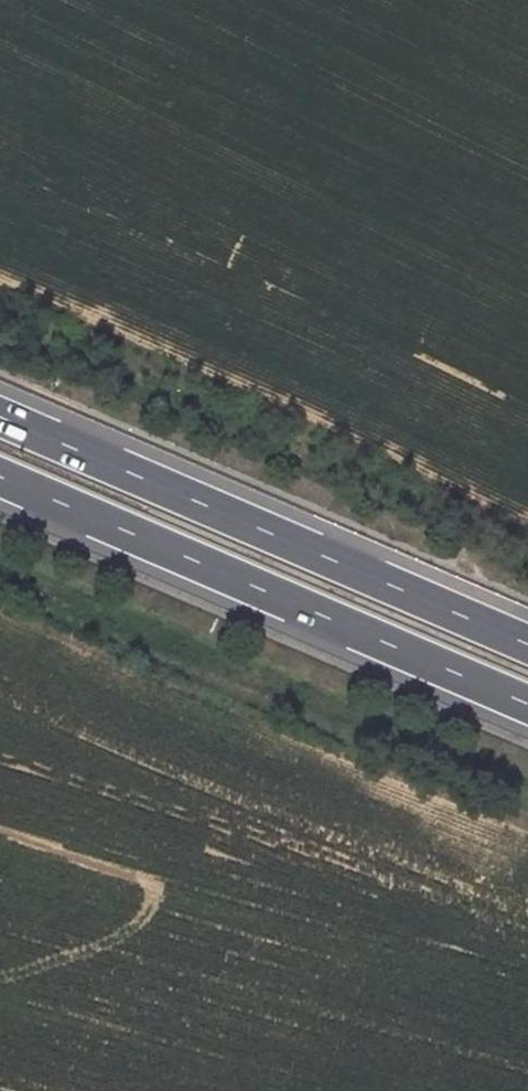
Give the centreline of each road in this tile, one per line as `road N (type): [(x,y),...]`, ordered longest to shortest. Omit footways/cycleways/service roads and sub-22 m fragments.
road 1 (trunk): [(527,644),(0,417)]
road 2 (trunk): [(0,478),(527,704)]

